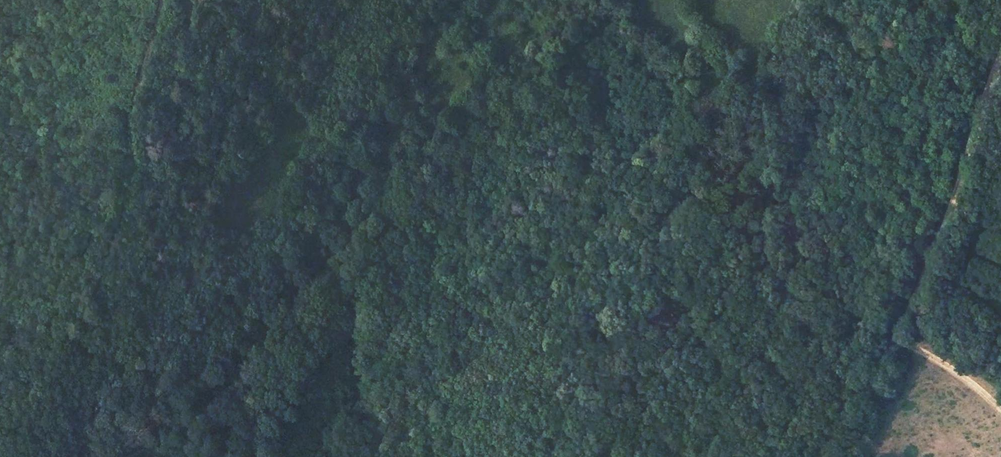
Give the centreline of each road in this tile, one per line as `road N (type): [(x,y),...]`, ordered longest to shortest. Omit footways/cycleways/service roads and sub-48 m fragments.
road 1 (track): [(27,456),(90,317),(128,202),(166,0)]
road 2 (track): [(1000,58),(932,255),(820,456)]
road 3 (track): [(343,246),(603,0)]
road 4 (track): [(343,246),(265,349),(207,410),(129,456)]
road 5 (track): [(416,0),(365,113),(330,222),(343,246)]

